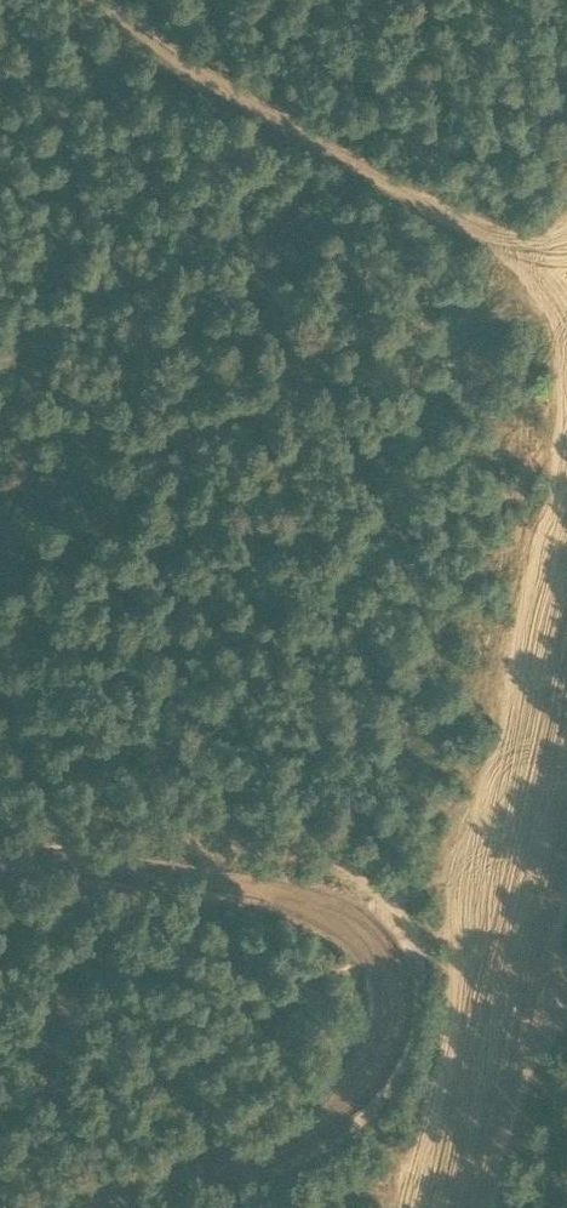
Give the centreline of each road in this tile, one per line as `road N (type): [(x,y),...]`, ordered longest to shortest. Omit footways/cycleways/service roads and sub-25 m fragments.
road 1 (track): [(106,0),(357,170),(566,273)]

